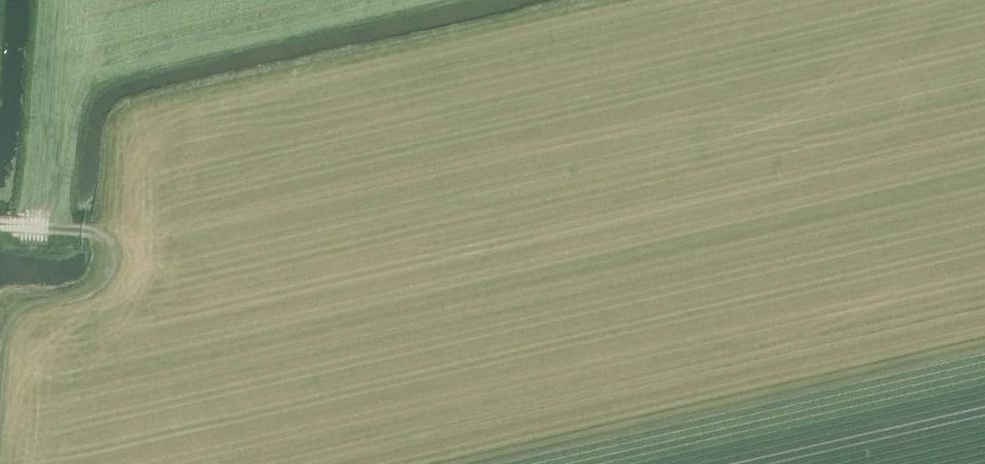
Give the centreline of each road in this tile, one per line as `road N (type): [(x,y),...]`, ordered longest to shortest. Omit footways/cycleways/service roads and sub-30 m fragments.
road 1 (track): [(51,0),(49,227),(0,224)]

